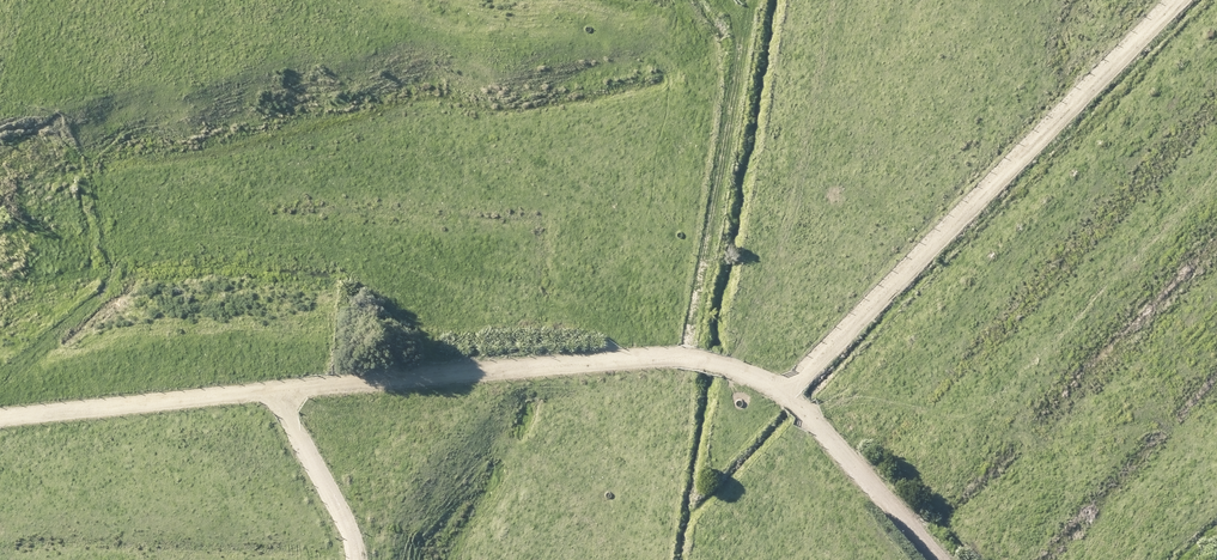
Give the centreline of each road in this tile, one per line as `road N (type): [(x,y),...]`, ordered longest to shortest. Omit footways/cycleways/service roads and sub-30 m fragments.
road 1 (track): [(942,559),(806,411),(736,377),(670,368),(0,425)]
road 2 (track): [(790,401),(1191,0)]
road 3 (track): [(269,402),(345,526),(355,559)]

